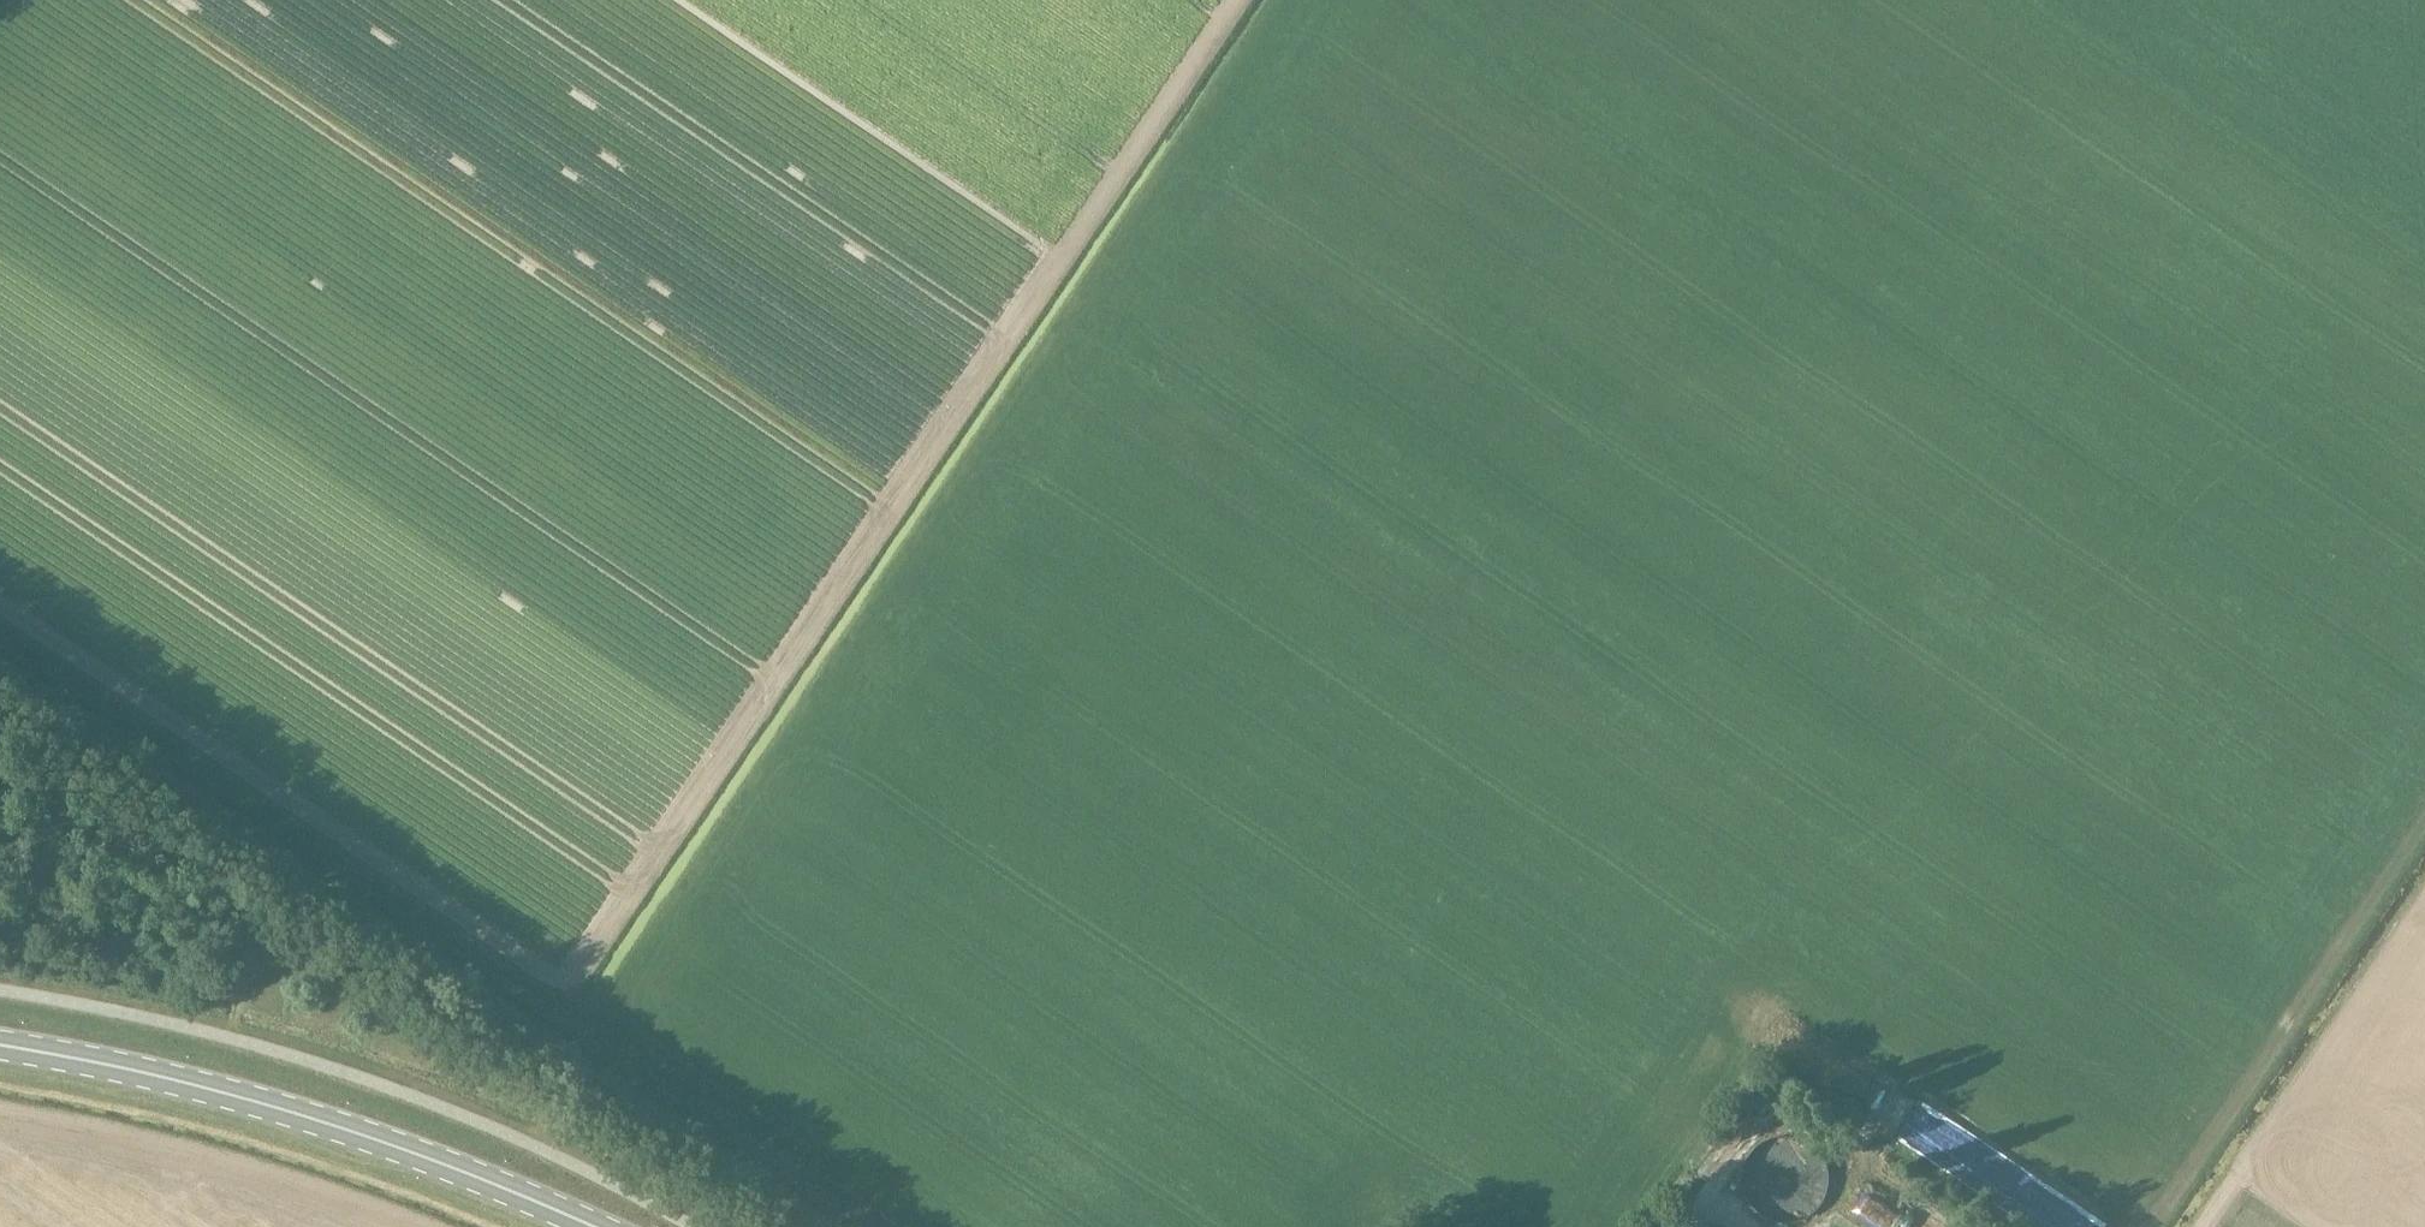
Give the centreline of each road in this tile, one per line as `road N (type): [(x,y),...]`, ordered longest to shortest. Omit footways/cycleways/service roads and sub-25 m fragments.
road 1 (secondary): [(594,1226),(315,1120),(175,1081),(0,1046)]

